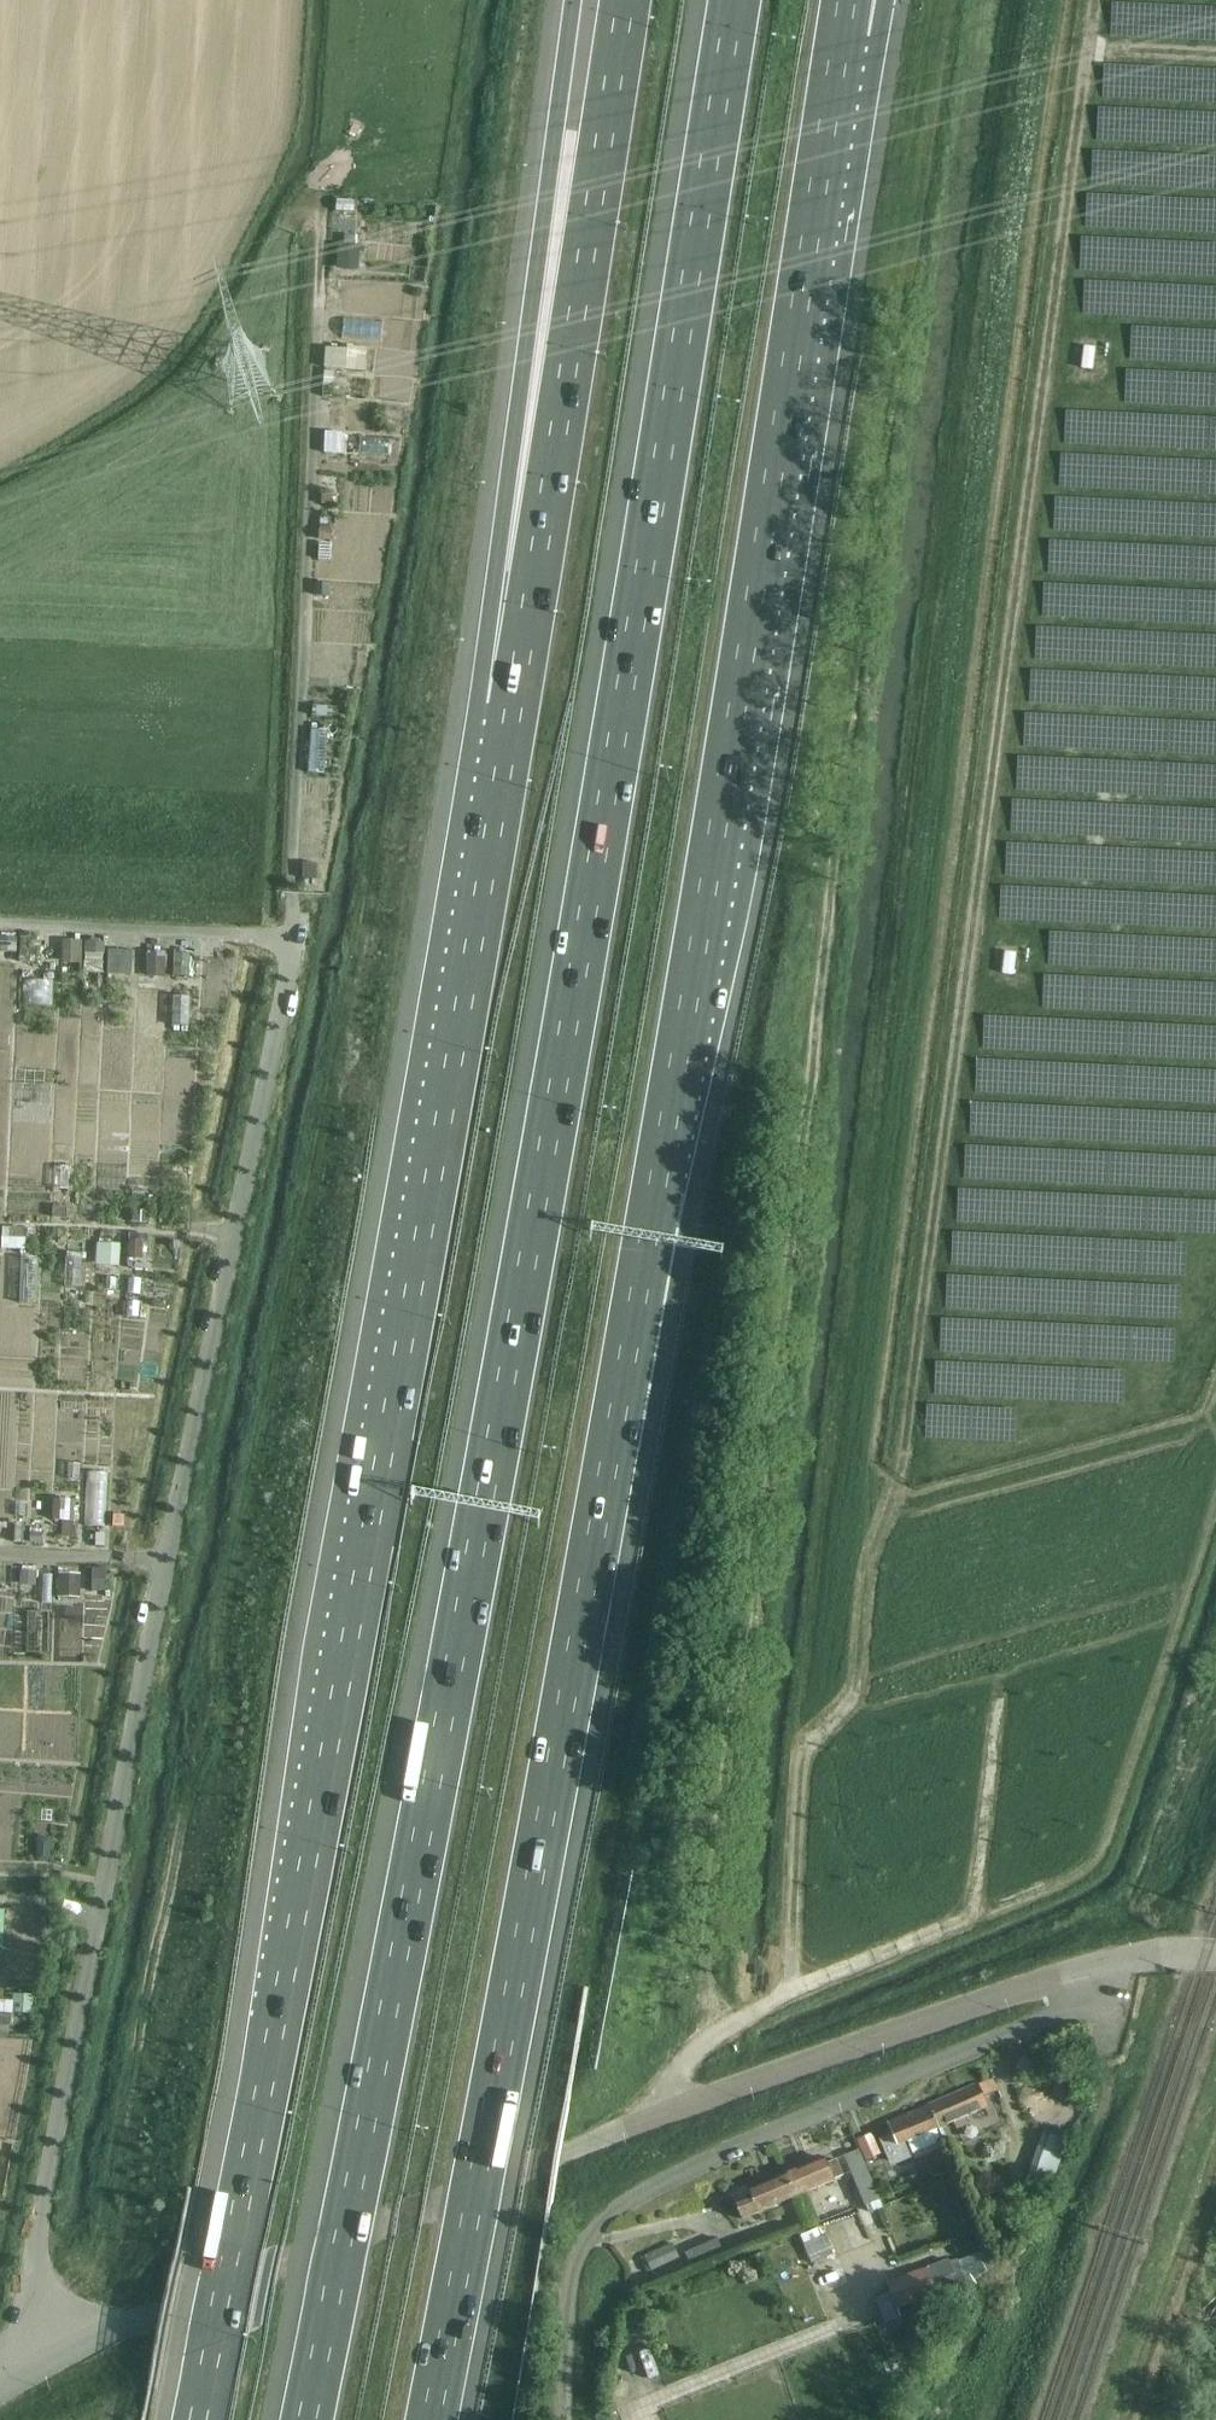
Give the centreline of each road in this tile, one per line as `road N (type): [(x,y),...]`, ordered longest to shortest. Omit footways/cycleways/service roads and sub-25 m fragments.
road 1 (motorway): [(729,0),(489,1471),(304,2419)]
road 2 (motorway): [(428,2419),(657,1192),(841,32)]
road 3 (track): [(1100,0),(899,1480),(867,1566),(852,1700),(800,1753),(787,1995)]
road 4 (motorway): [(514,707),(413,1291),(198,2419)]
road 5 (unclassified): [(45,2369),(29,2337),(36,2247),(292,938)]
road 6 (track): [(711,2034),(720,1852),(839,886)]
road 7 (unclassified): [(45,2369),(161,2307),(655,2117),(1076,1975)]
road 8 (track): [(292,938),(321,216)]
road 9 (motorway): [(623,0),(514,707)]
road 10 (motorway): [(572,0),(554,134),(514,707)]
road 11 (residential): [(609,2216),(1007,2032),(1076,1975)]
road 12 (track): [(1110,2060),(1075,2190),(994,2419)]
road 13 (track): [(292,938),(0,925)]
road 14 (track): [(166,1559),(0,1551)]
road 15 (unclassified): [(1076,1975),(1163,1954),(1215,1955)]

